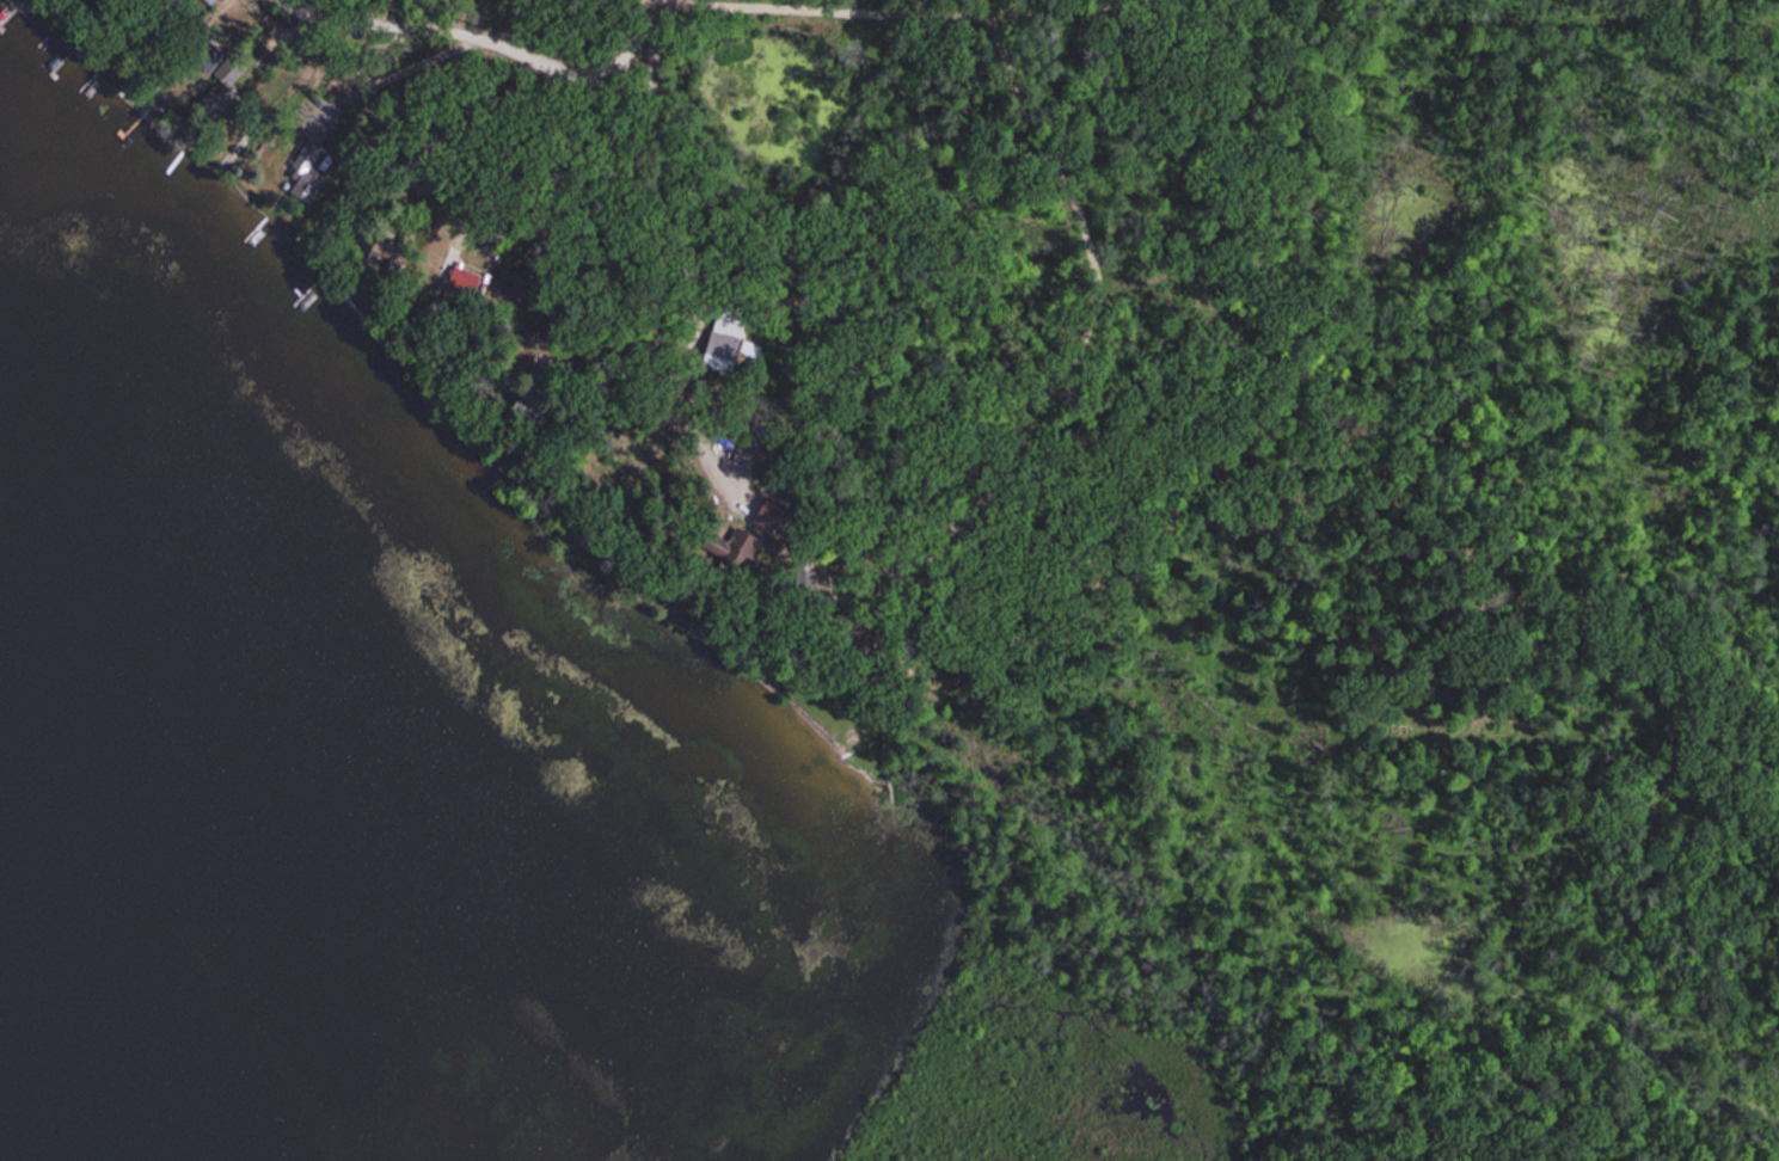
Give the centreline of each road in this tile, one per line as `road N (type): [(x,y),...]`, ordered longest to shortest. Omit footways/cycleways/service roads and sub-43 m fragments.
road 1 (residential): [(1778,10),(663,0)]
road 2 (residential): [(663,0),(669,186),(712,270),(712,297),(682,373),(692,404),(728,449),(726,477)]
road 3 (residential): [(663,0),(578,68),(419,26),(366,31),(320,22),(271,0)]

